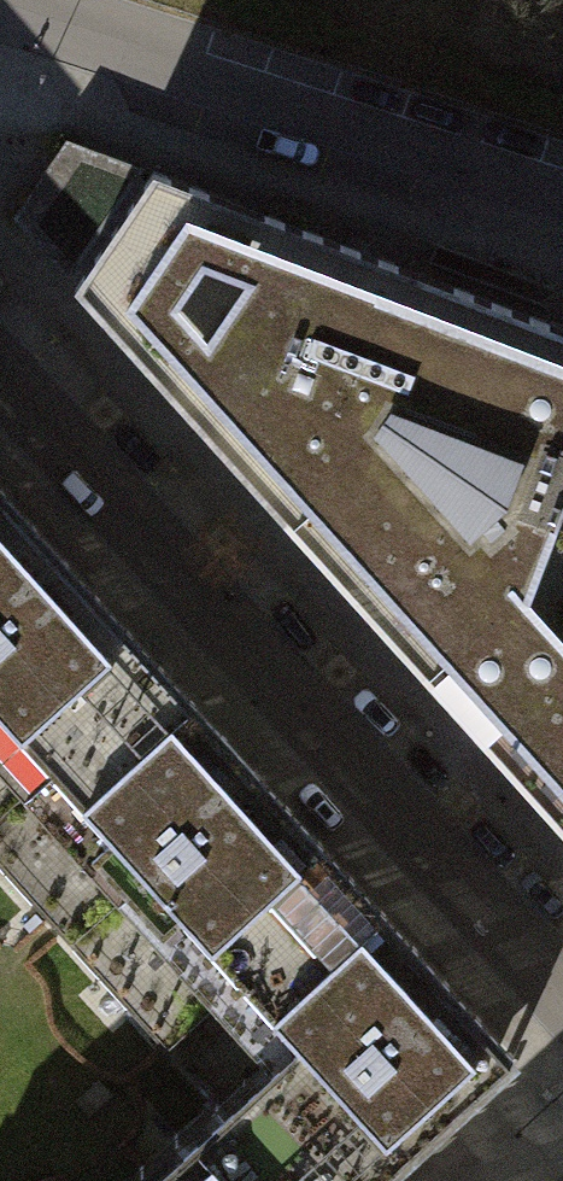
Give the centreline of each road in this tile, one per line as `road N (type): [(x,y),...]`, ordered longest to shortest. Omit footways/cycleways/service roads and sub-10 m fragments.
road 1 (residential): [(0,374),(562,995)]
road 2 (residential): [(0,16),(562,195)]

